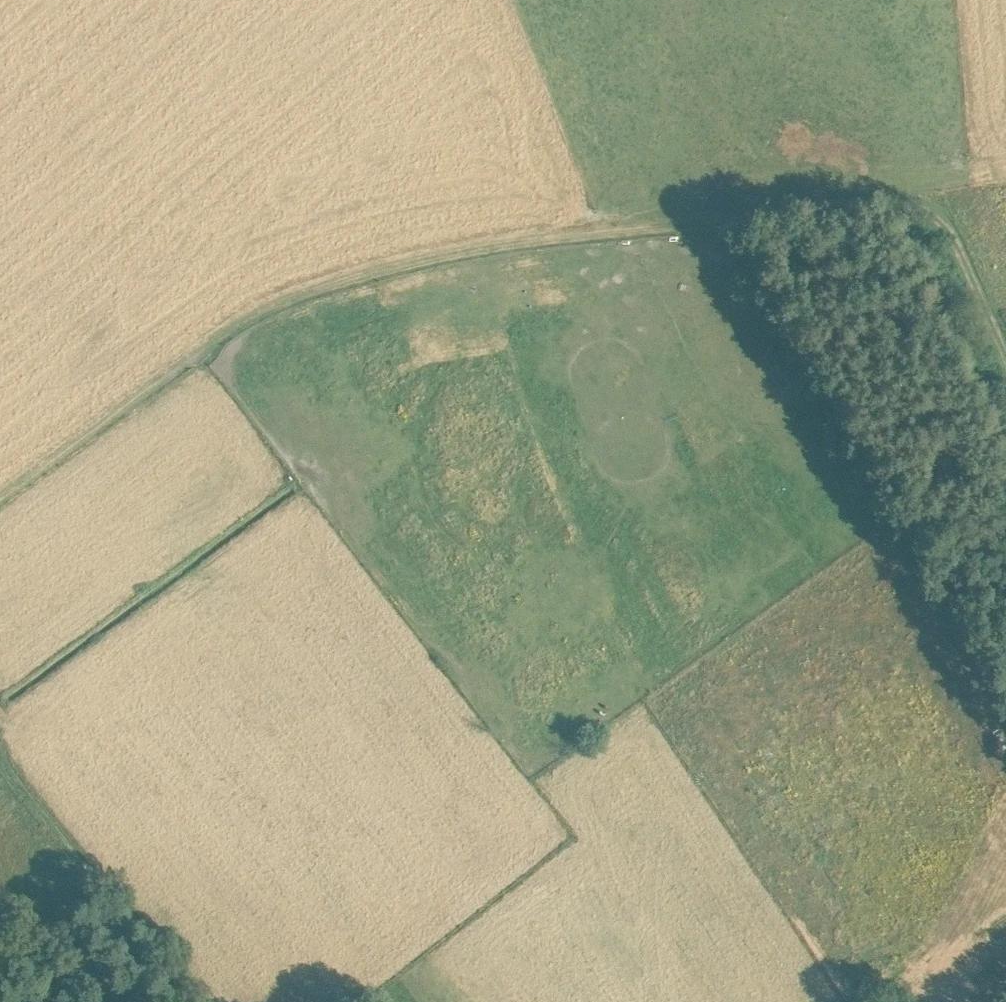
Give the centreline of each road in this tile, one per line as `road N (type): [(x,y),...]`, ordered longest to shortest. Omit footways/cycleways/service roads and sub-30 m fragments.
road 1 (track): [(1005,339),(935,192),(719,233),(478,251),(362,277),(263,314),(185,360),(0,497)]
road 2 (track): [(211,1001),(16,781),(0,752)]

